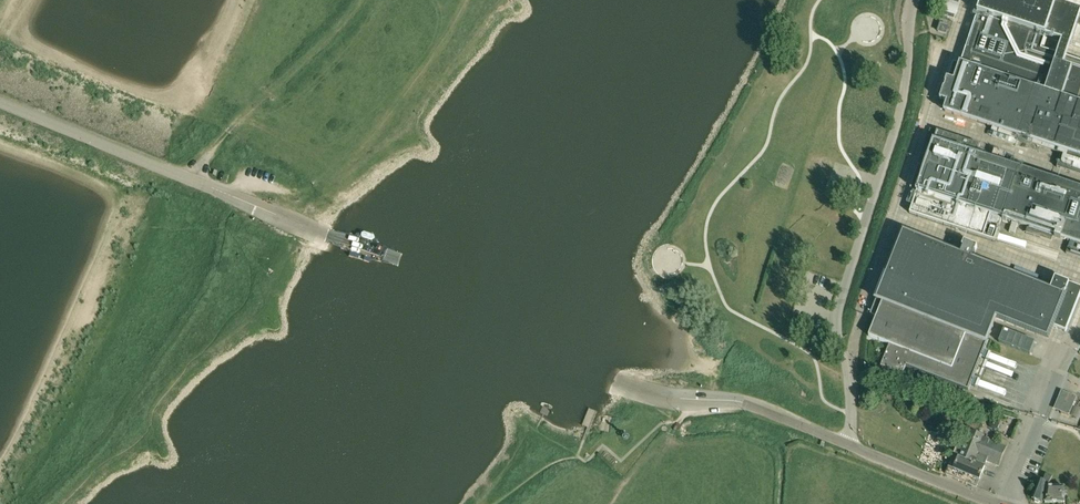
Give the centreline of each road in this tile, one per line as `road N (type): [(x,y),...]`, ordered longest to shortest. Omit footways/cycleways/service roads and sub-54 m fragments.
road 1 (tertiary): [(992,503),(756,406),(618,383)]
road 2 (tertiary): [(312,233),(0,103)]
road 3 (track): [(359,0),(180,176)]

